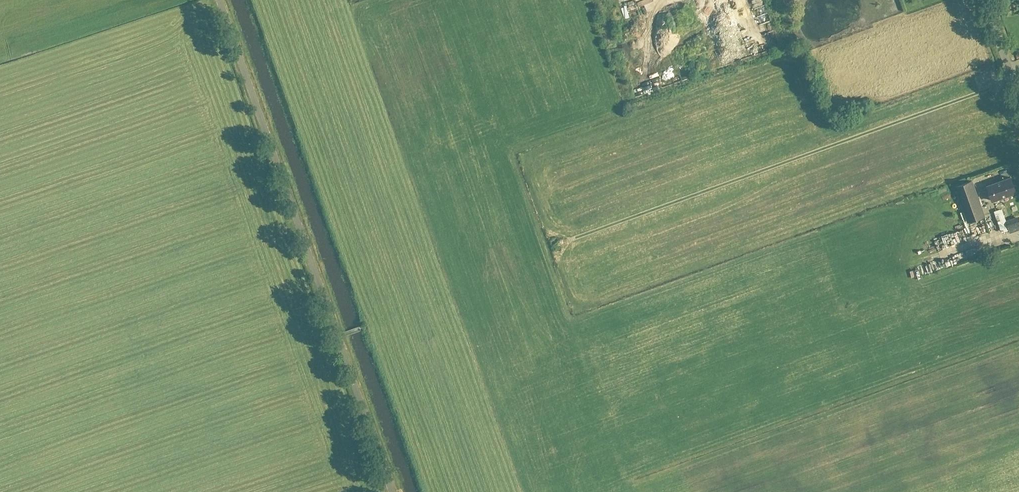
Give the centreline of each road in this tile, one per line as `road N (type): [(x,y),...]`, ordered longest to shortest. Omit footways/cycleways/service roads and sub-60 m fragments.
road 1 (unclassified): [(391,491),(217,0)]

